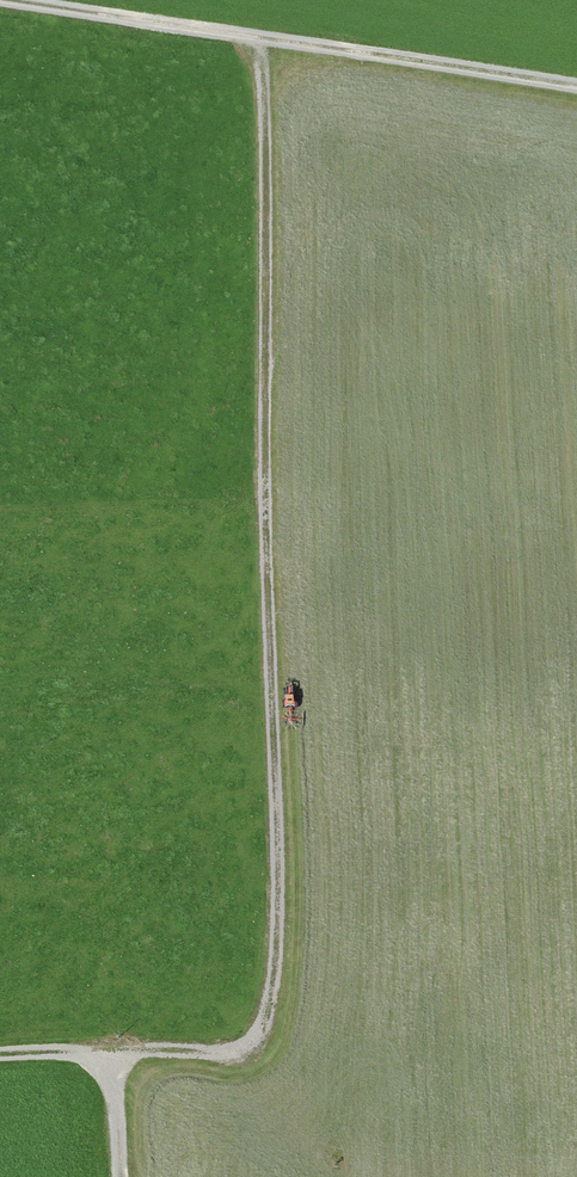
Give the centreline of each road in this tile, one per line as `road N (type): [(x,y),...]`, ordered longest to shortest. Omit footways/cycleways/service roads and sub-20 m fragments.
road 1 (track): [(257,44),(278,826),(272,994),(244,1048),(0,1054)]
road 2 (track): [(576,87),(0,5)]
road 3 (track): [(110,1051),(117,1176)]

